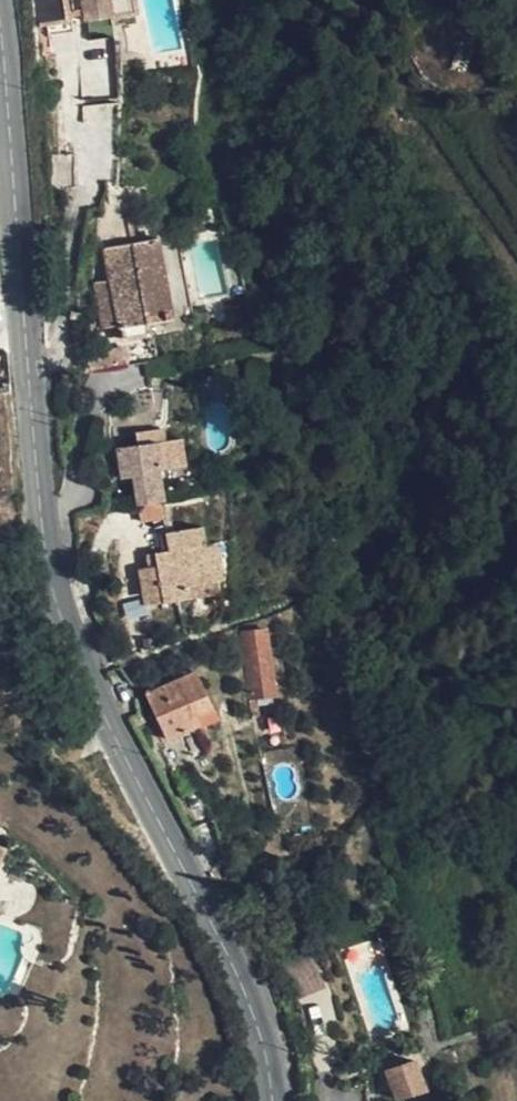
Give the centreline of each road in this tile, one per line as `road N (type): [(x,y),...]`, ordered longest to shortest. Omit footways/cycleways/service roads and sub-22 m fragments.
road 1 (secondary): [(274,1100),(272,1060),(251,1001),(104,712),(47,524),(24,370),(4,76)]

